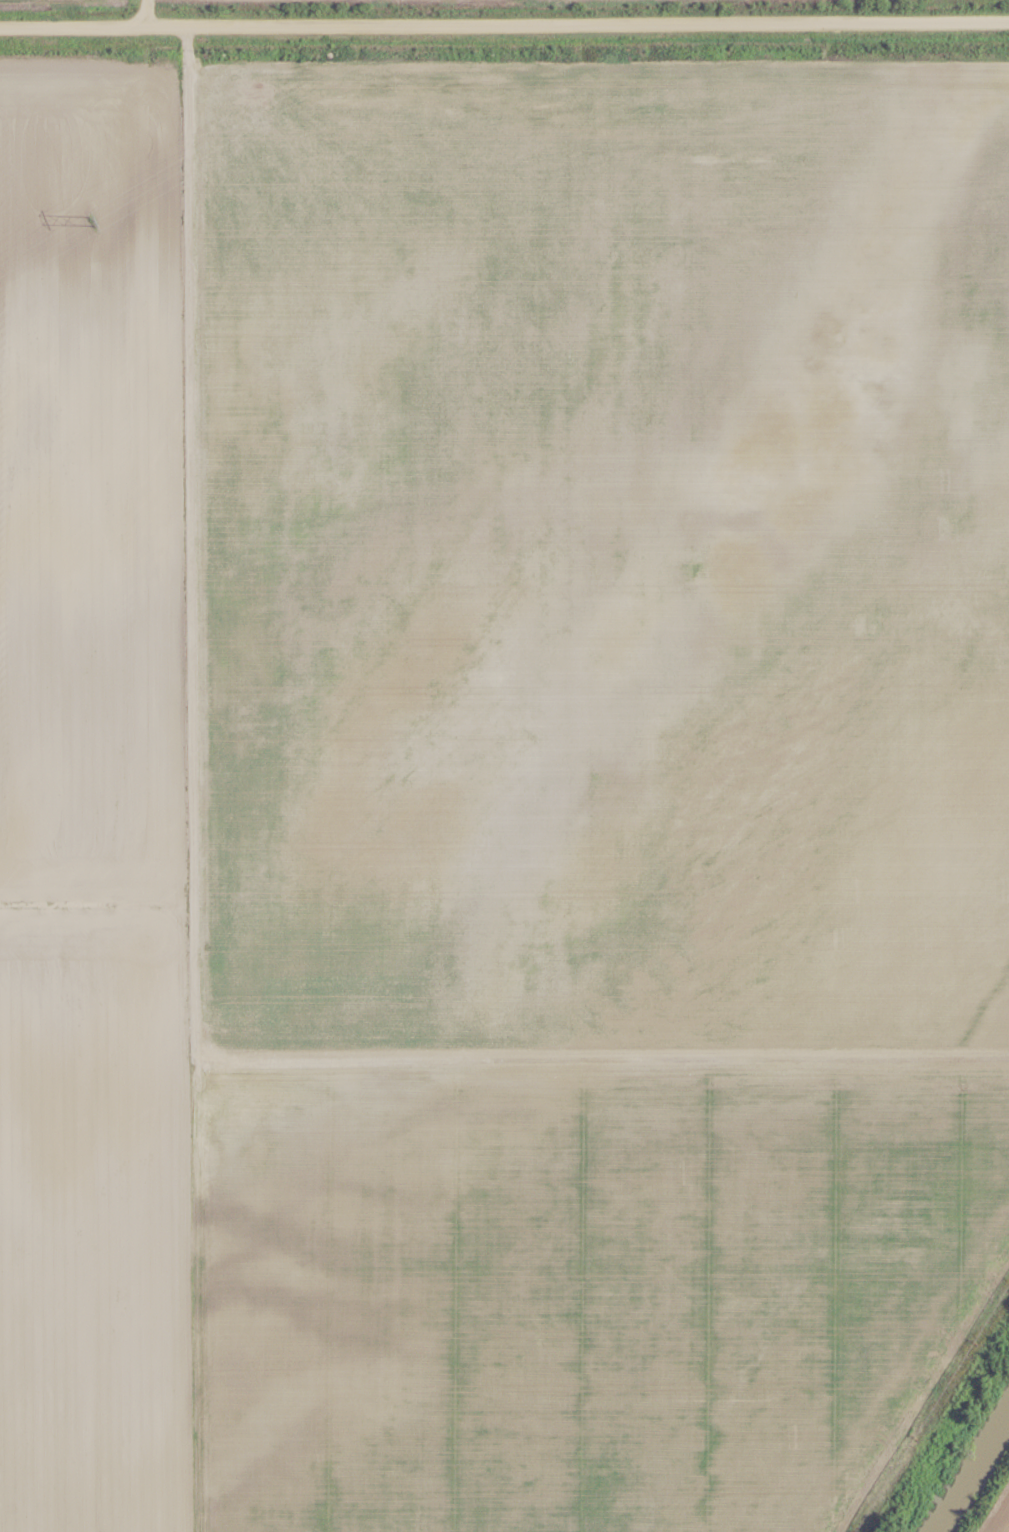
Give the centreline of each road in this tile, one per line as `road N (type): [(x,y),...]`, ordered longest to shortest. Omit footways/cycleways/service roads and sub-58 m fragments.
road 1 (residential): [(0,27),(1008,21)]

